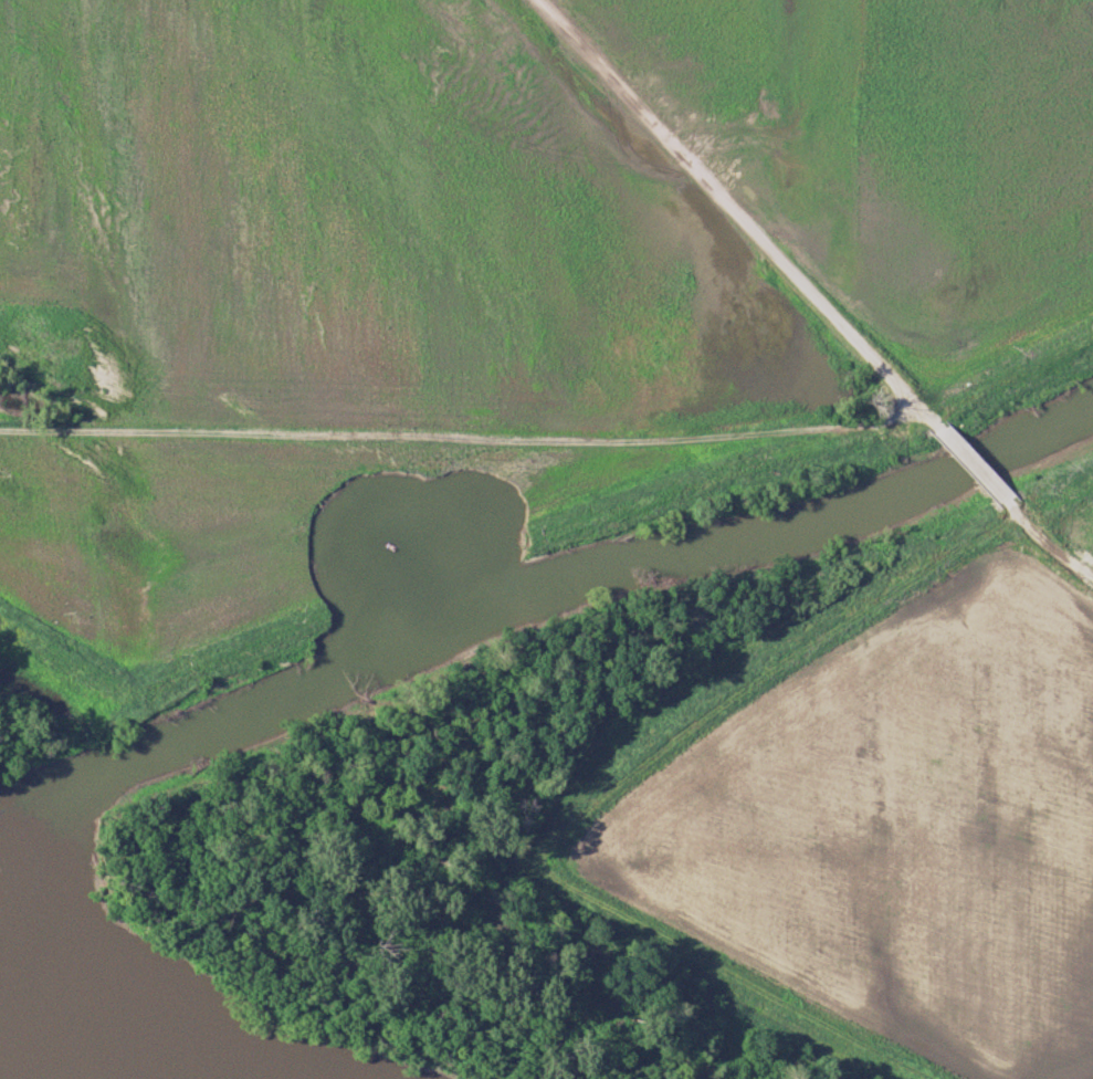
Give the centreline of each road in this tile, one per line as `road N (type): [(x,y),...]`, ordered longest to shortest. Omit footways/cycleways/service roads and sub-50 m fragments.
road 1 (residential): [(923,415),(541,0)]

